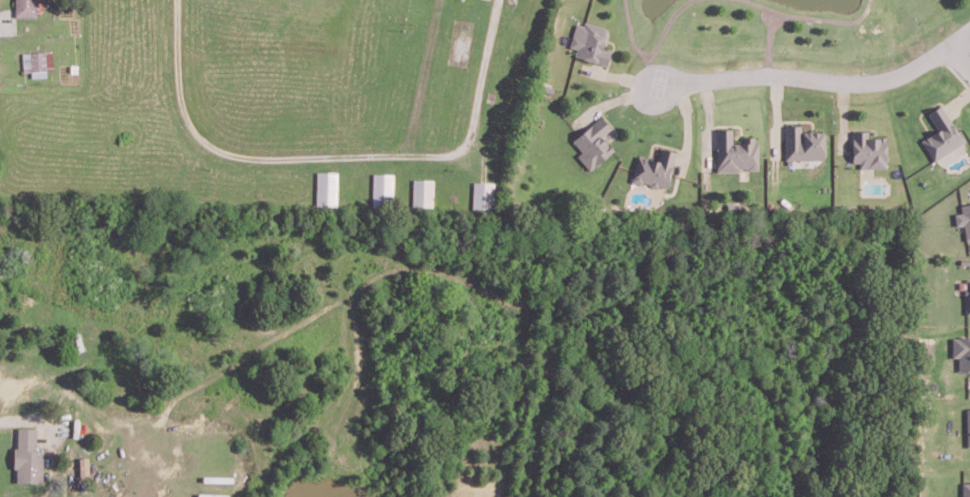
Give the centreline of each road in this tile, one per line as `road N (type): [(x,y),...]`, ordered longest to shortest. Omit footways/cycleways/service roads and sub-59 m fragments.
road 1 (track): [(177,0),(189,116),(215,142),(254,151),(454,146),(470,126),(496,0)]
road 2 (residential): [(969,25),(901,68),(868,77),(771,69),(652,83)]
road 3 (track): [(403,148),(437,0)]

